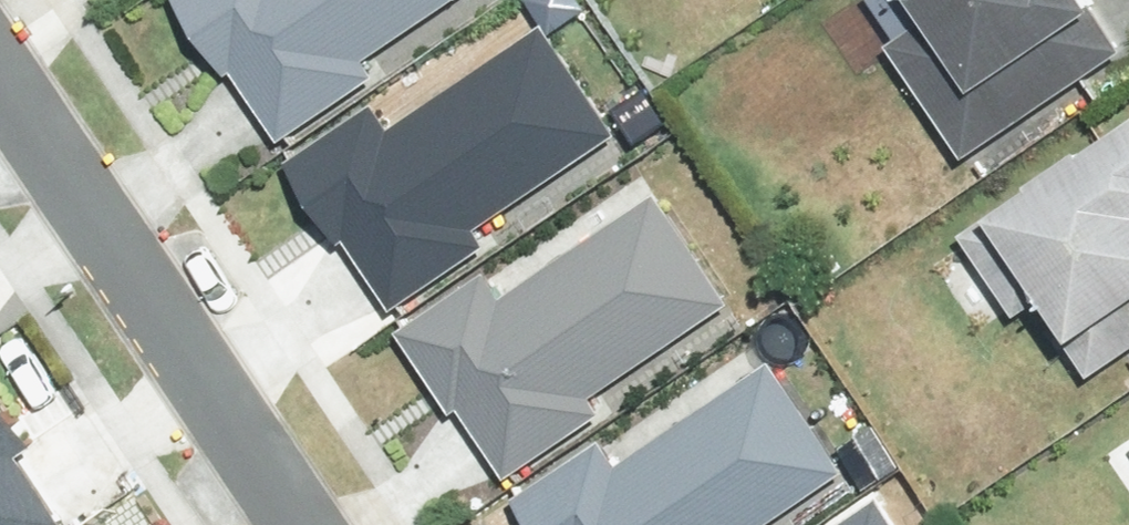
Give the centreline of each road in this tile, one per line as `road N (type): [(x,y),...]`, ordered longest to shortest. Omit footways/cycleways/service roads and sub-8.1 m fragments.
road 1 (residential): [(312,524),(0,65)]

